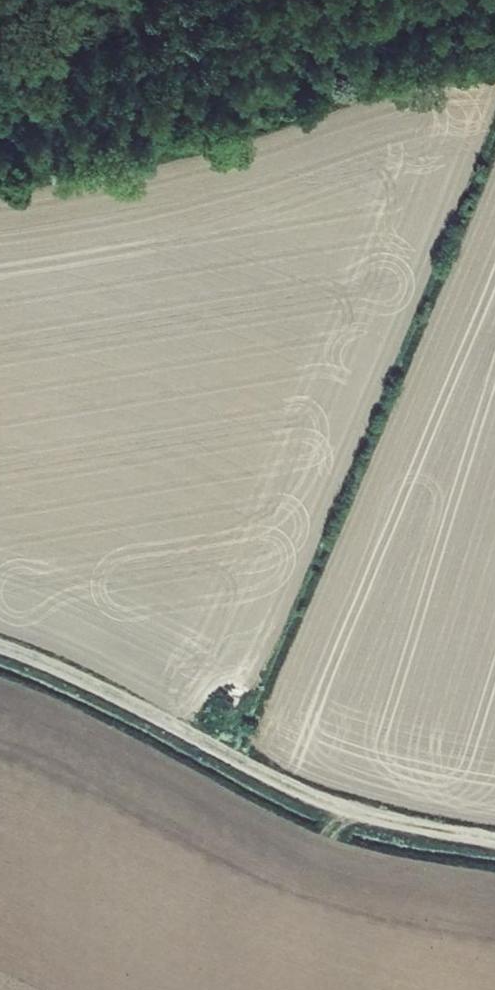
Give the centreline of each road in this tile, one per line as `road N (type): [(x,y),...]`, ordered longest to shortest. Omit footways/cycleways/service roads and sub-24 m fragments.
road 1 (track): [(494,855),(348,824),(258,776),(0,670)]

